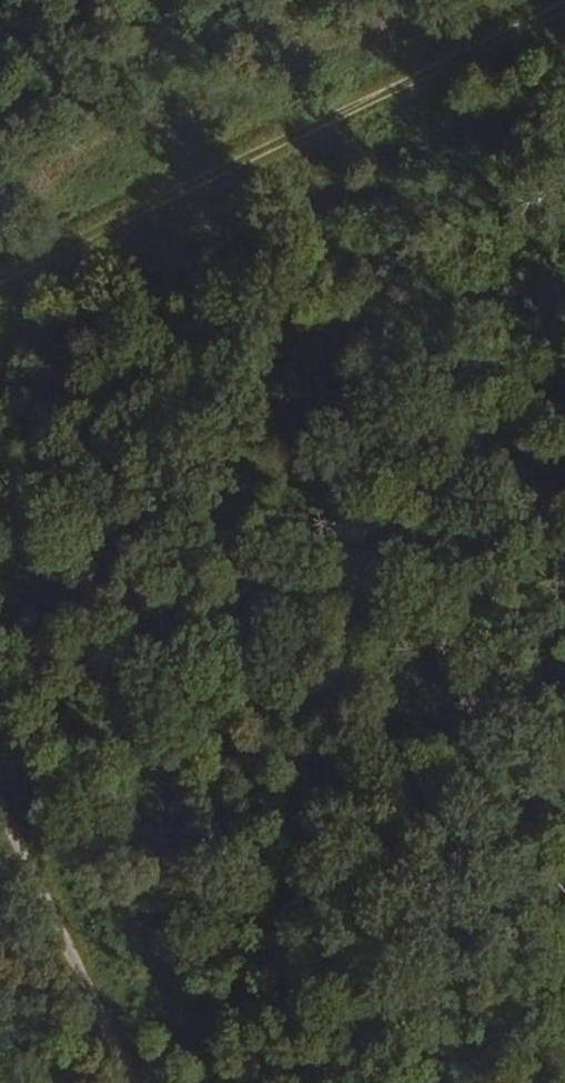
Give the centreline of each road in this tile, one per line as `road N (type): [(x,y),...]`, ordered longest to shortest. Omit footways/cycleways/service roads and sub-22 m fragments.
road 1 (track): [(0,783),(138,1082)]

